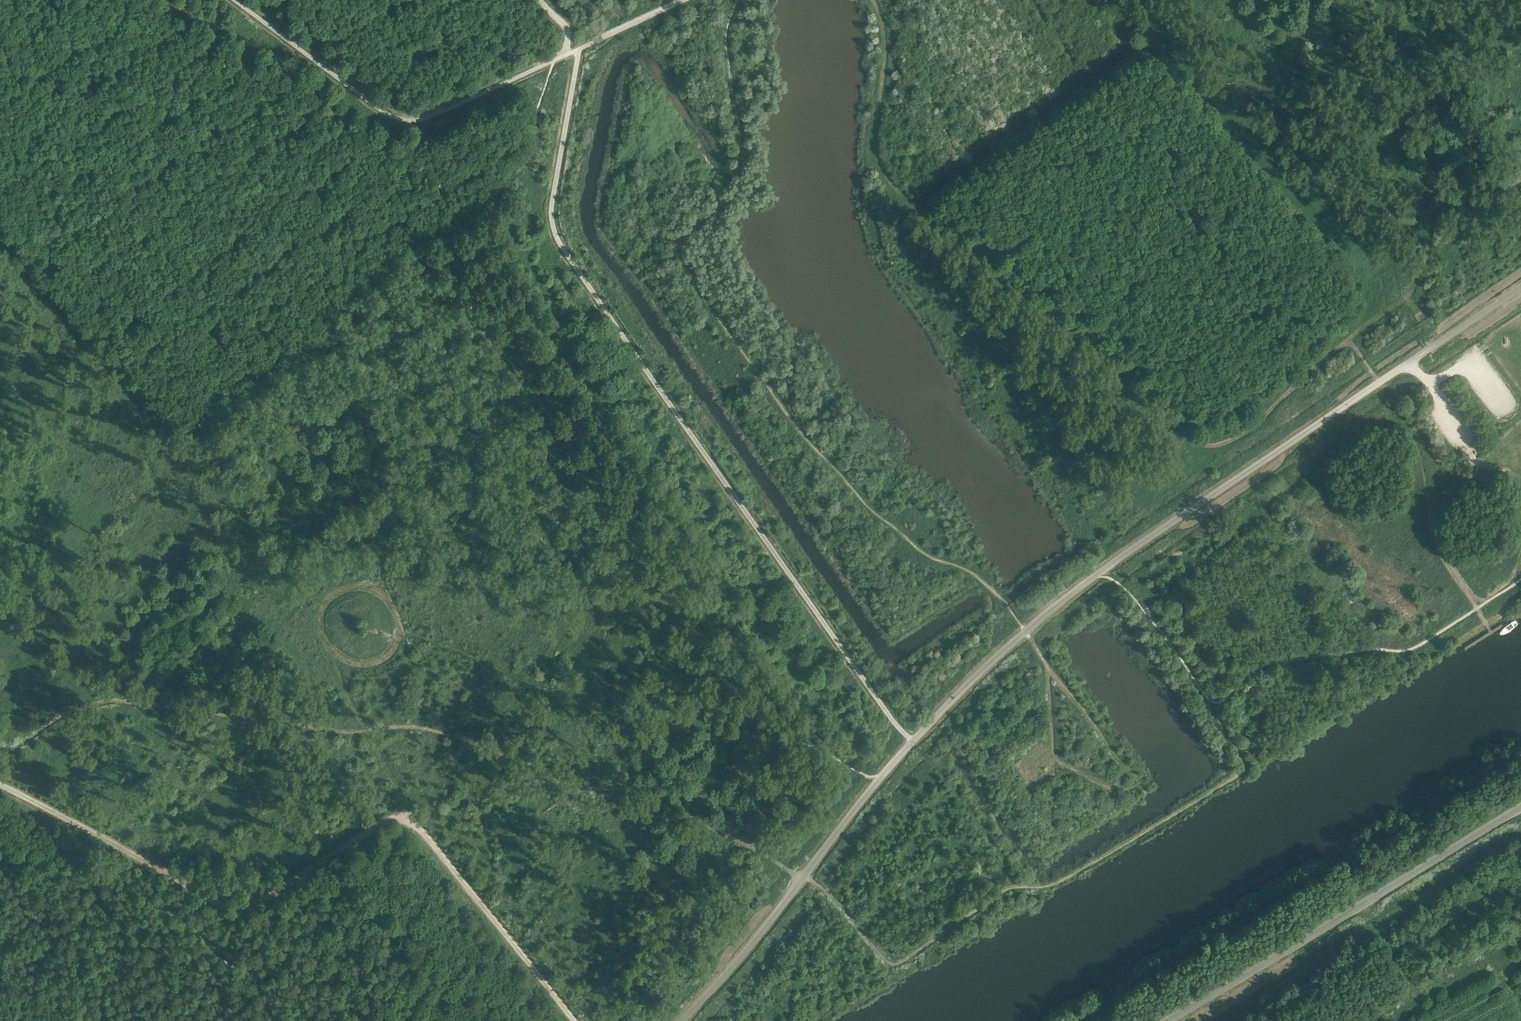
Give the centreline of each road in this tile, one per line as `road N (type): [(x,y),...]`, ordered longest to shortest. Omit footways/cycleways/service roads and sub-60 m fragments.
road 1 (unclassified): [(685,1020),(876,782),(1024,631),(1410,362)]
road 2 (track): [(579,1020),(406,814),(241,911),(0,784)]
road 3 (tertiary): [(1167,1020),(1520,807)]

